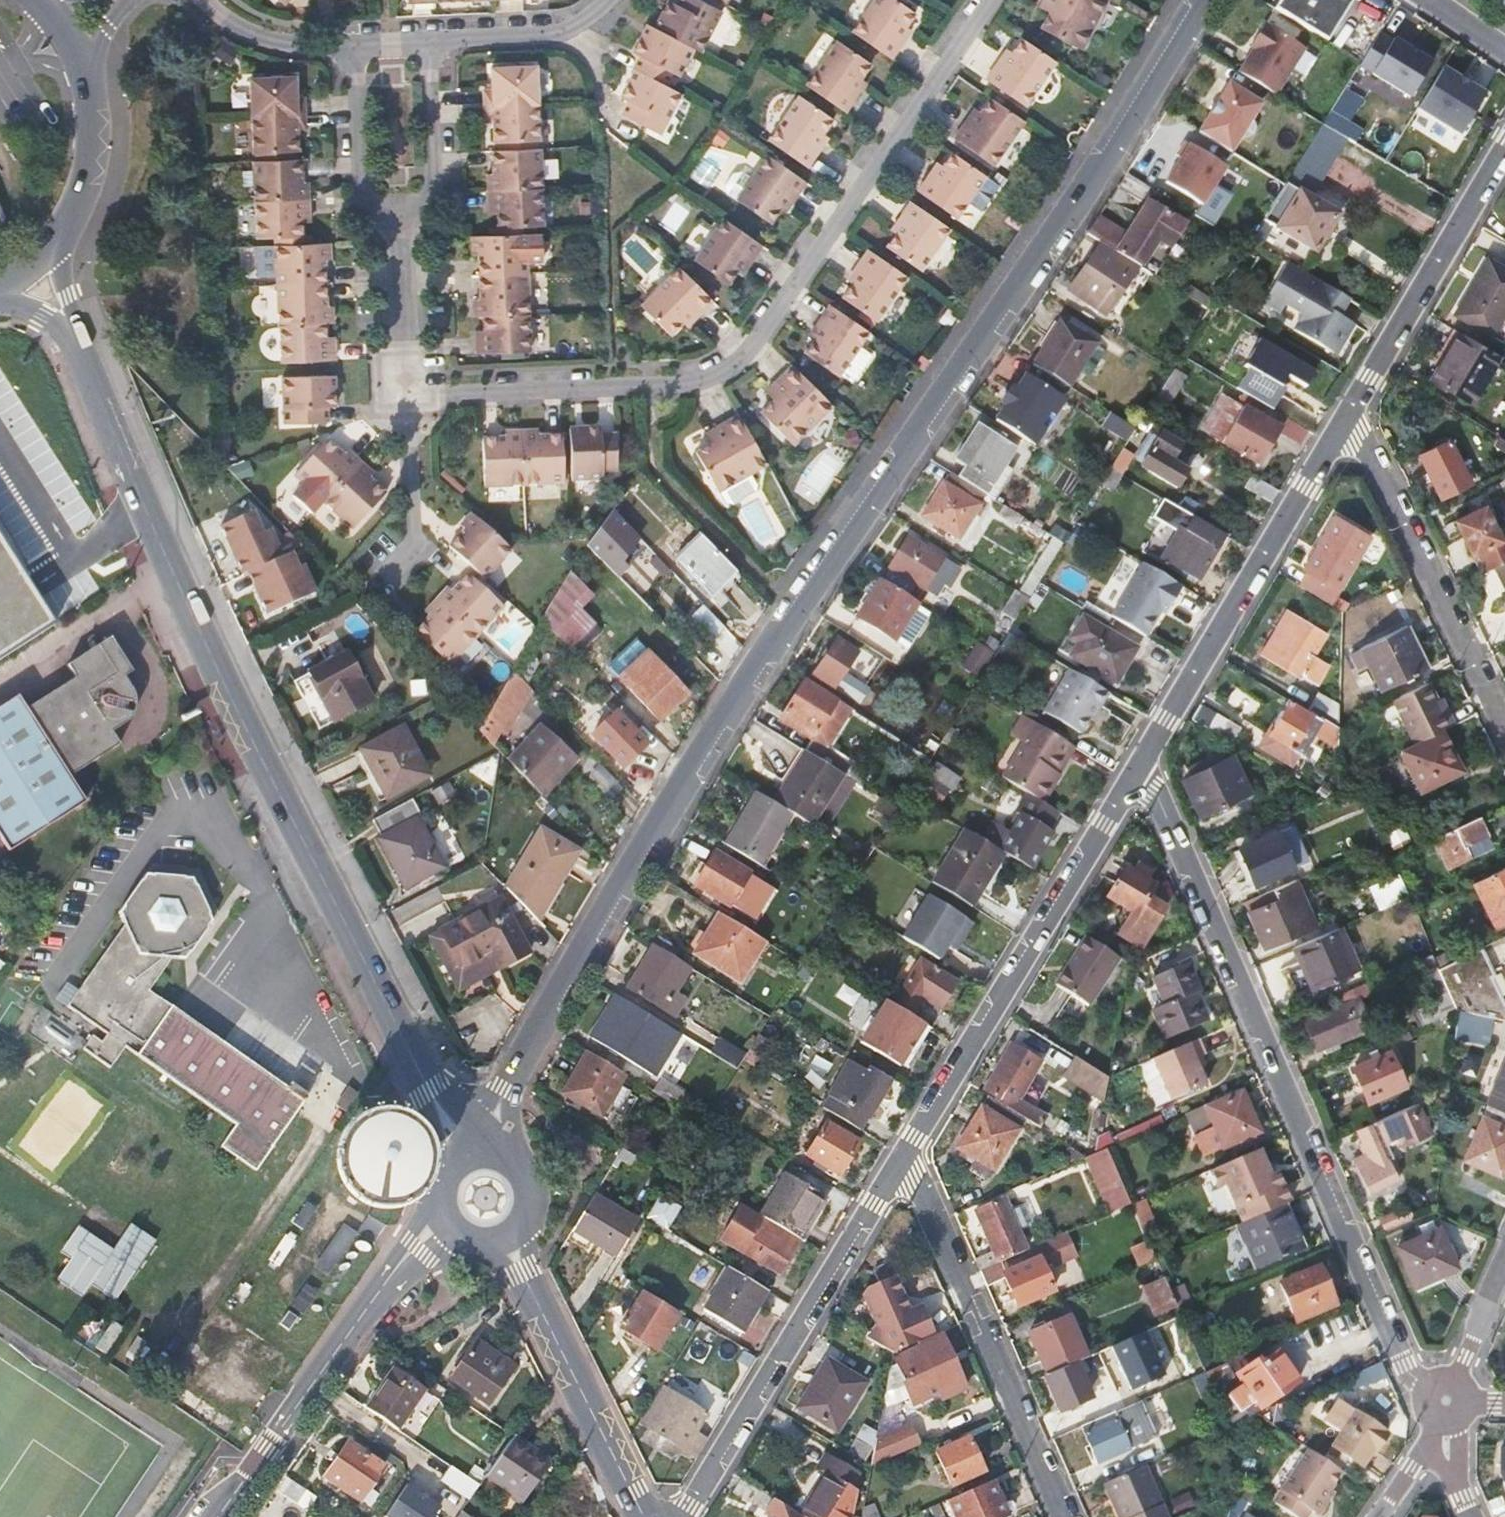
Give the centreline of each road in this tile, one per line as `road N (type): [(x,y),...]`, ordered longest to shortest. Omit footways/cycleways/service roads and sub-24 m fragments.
road 1 (tertiary): [(505,1086),(756,667),(1078,208),(1200,0)]
road 2 (secondary): [(430,1091),(221,675),(83,353)]
road 3 (residential): [(400,394),(670,378),(705,371),(740,349),(981,0)]
road 4 (residential): [(1432,1388),(1409,1365),(1163,806),(1133,780)]
road 5 (residential): [(895,1168),(1133,780)]
road 6 (residential): [(1346,420),(1133,780)]
road 7 (residential): [(680,1516),(895,1168)]
road 8 (residential): [(895,1168),(925,1195),(1066,1516)]
road 9 (residential): [(1504,727),(1365,441),(1346,420)]
road 10 (residential): [(1504,147),(1346,420)]
road 11 (tertiary): [(219,1516),(402,1261)]
road 12 (secondary): [(643,1516),(534,1295)]
road 13 (residential): [(393,223),(421,210),(433,175),(427,42)]
road 14 (residential): [(348,44),(354,163),(363,196),(393,223)]
road 15 (residential): [(427,42),(553,35),(577,26),(604,0)]
road 16 (residential): [(400,394),(408,573)]
road 17 (residential): [(393,223),(400,394)]
road 18 (residential): [(206,0),(243,32),(289,46),(348,44)]
road 19 (secondary): [(68,220),(89,142),(86,78)]
road 20 (secondary): [(83,353),(68,296),(68,220)]

